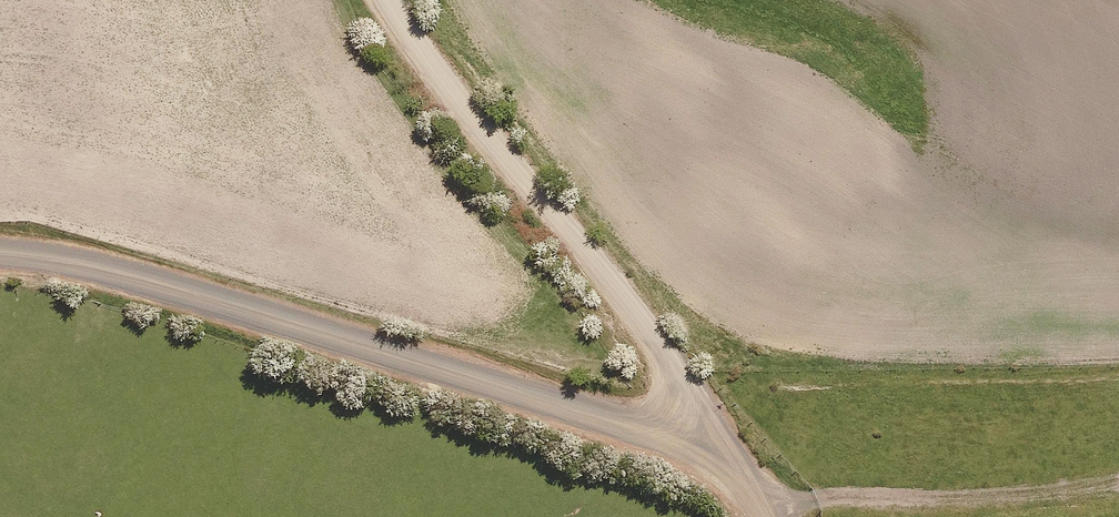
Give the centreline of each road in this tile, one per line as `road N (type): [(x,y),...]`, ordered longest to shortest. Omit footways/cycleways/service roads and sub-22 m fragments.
road 1 (unclassified): [(0,285),(55,286),(398,396),(706,448)]
road 2 (unclassified): [(375,0),(706,448)]

